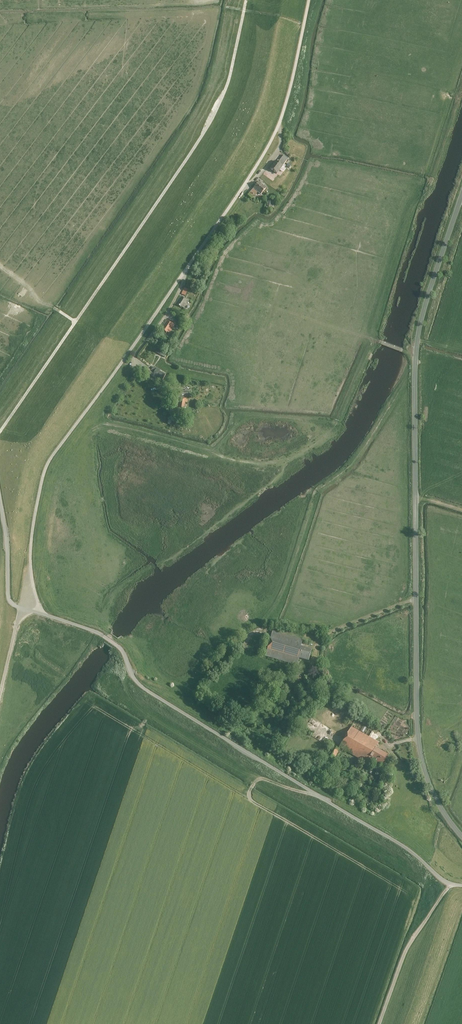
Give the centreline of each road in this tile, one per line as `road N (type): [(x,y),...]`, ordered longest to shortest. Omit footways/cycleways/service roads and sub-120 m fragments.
road 1 (residential): [(39,612),(31,559),(45,471),(269,143),(308,0)]
road 2 (tertiary): [(461,836),(427,779),(419,738),(415,369),(422,320),(461,196)]
road 3 (unclassified): [(461,886),(147,692),(103,637),(39,612)]
road 4 (track): [(0,431),(205,132),(228,86),(247,0)]
road 5 (track): [(451,885),(409,947),(380,1023)]
road 6 (track): [(39,612),(9,599),(0,499)]

